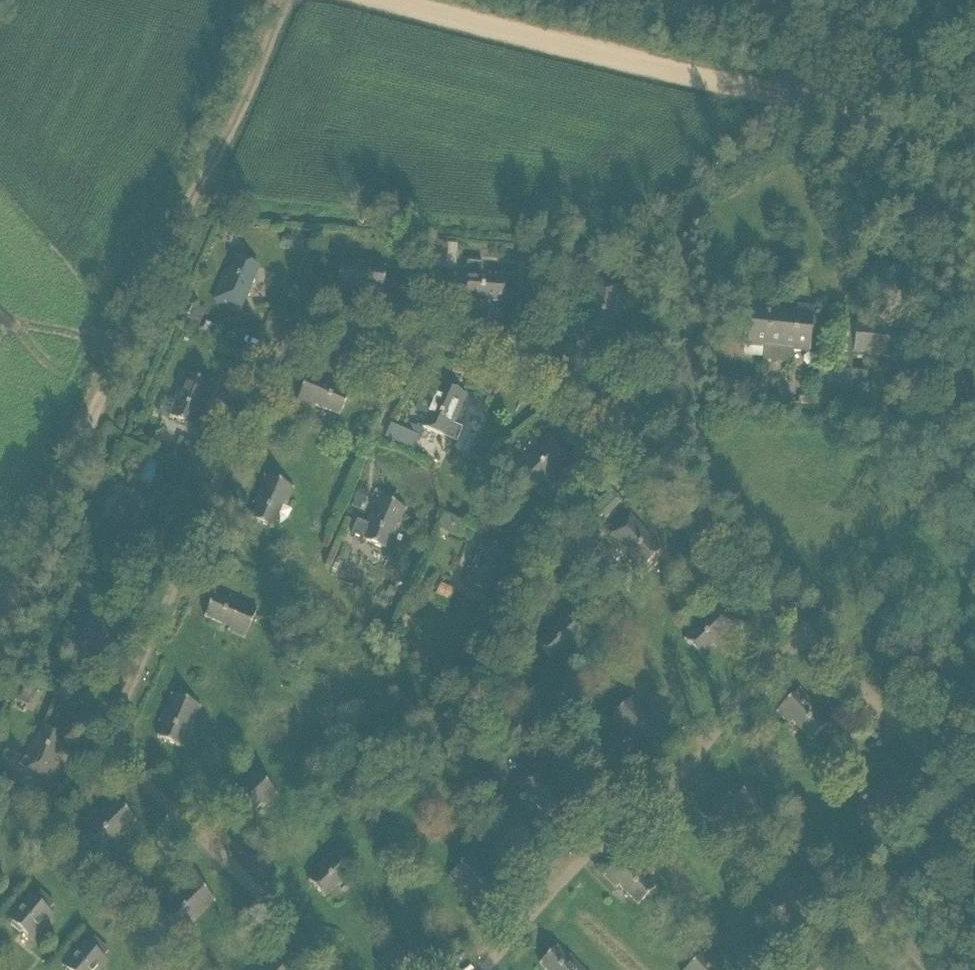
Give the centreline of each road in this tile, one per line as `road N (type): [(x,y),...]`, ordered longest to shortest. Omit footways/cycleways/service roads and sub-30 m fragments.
road 1 (unclassified): [(807,634),(577,398),(518,353),(303,329),(266,342),(108,714),(107,737),(114,759),(266,902),(322,969)]
road 2 (track): [(281,0),(0,644)]
road 3 (track): [(387,0),(718,84),(870,108),(963,103)]
road 4 (unclassified): [(476,969),(593,841),(672,782)]
road 5 (unclassified): [(974,810),(807,634)]
road 6 (unclassified): [(974,810),(831,969)]
road 7 (unclassified): [(672,782),(807,634)]

